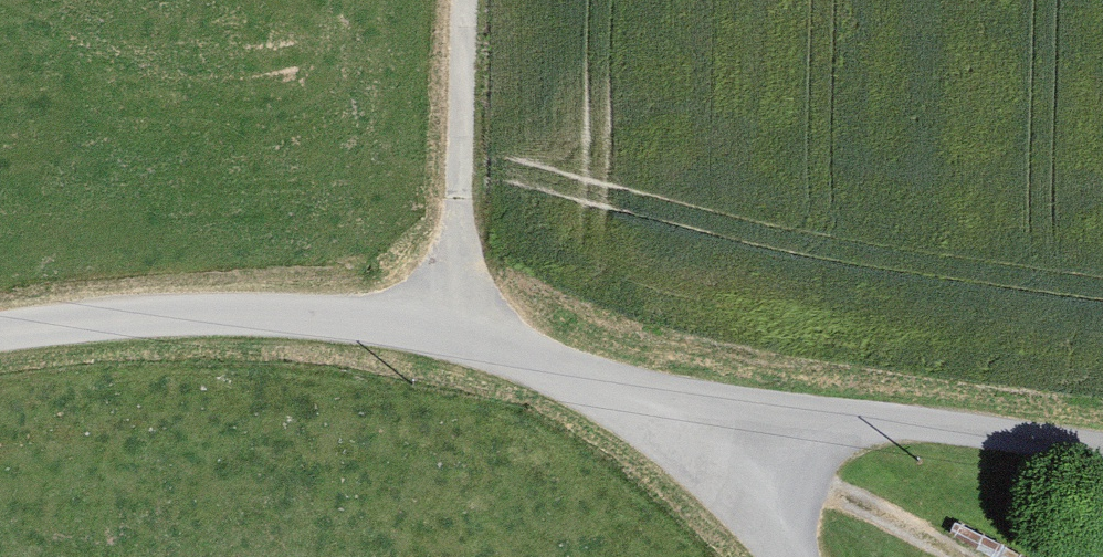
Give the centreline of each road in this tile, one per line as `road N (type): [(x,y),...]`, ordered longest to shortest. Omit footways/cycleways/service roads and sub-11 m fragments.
road 1 (unclassified): [(697,432),(543,364),(451,332),(390,321),(201,314),(0,334)]
road 2 (unclassified): [(1102,448),(888,424),(697,432)]
road 3 (track): [(465,0),(451,332)]
road 4 (unclassified): [(697,432),(780,556)]

